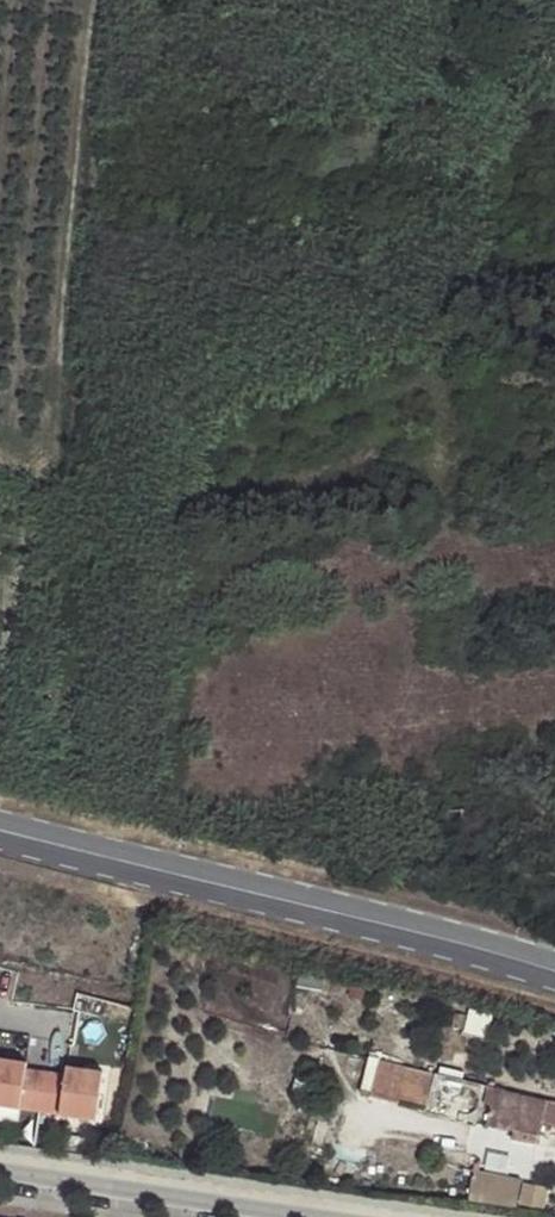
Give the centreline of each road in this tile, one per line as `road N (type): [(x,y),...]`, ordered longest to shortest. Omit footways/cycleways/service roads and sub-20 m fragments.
road 1 (primary): [(0,830),(554,970)]
road 2 (residential): [(317,1216),(0,1172)]

